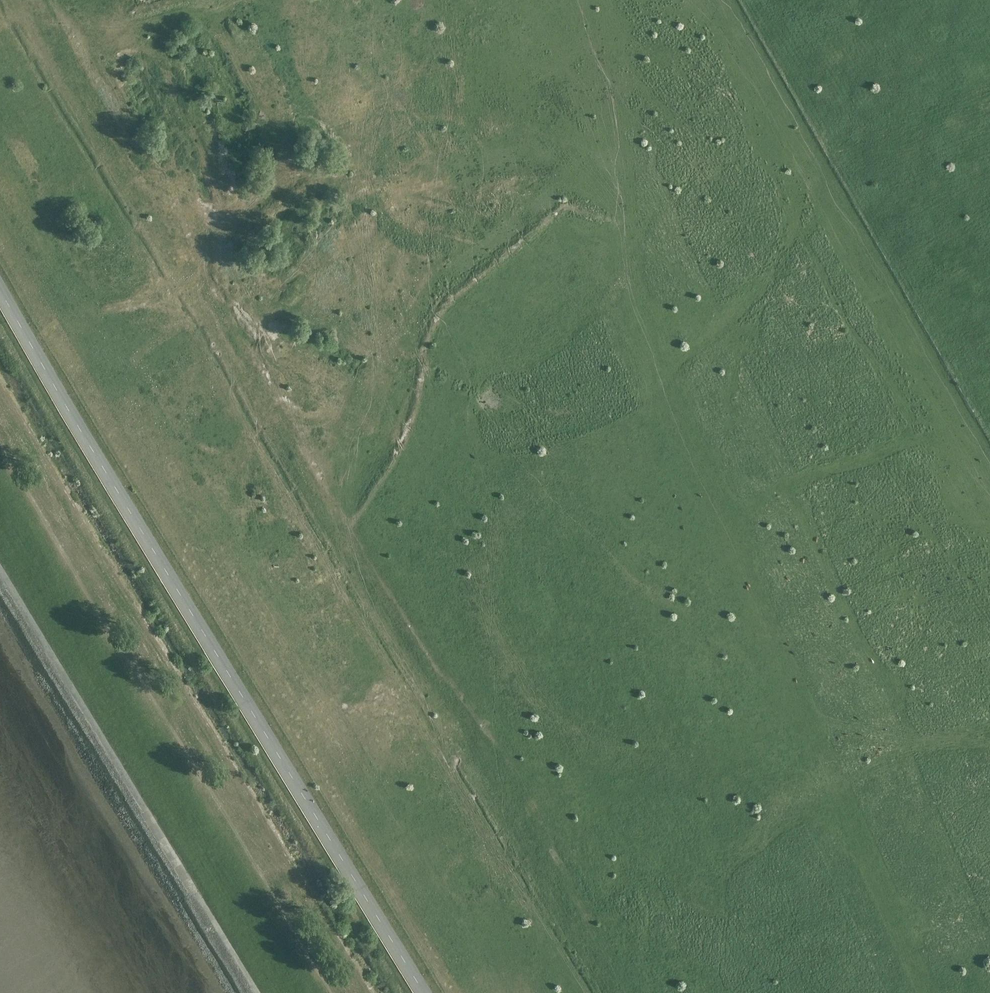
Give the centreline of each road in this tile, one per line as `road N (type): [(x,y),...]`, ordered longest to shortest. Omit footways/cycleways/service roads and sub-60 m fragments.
road 1 (residential): [(0,290),(426,992)]

